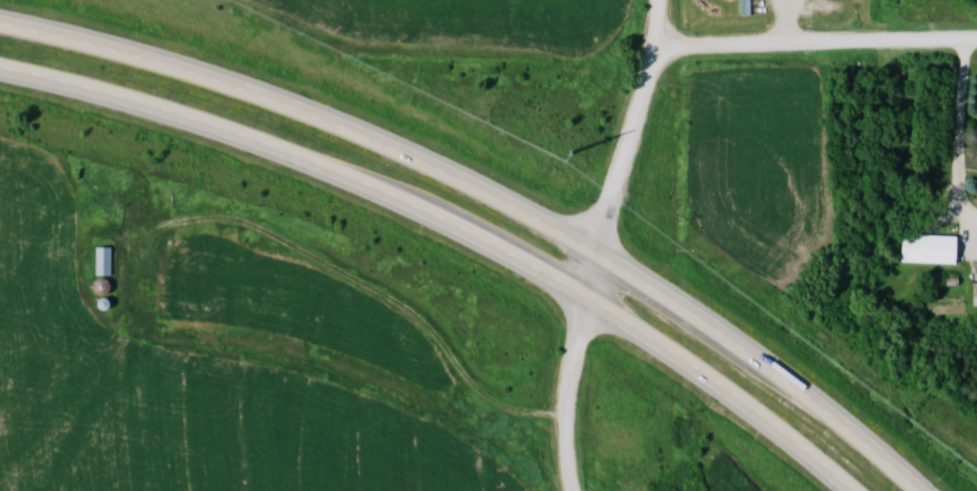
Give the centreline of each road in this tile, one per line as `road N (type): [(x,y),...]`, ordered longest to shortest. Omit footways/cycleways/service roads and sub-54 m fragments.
road 1 (trunk): [(596,257),(354,135),(188,76),(0,29)]
road 2 (trunk): [(0,73),(183,119),(329,171),(585,297)]
road 3 (trunk): [(918,490),(754,356),(596,257)]
road 4 (trunk): [(585,297),(705,372),(852,490)]
road 5 (residential): [(657,45),(976,38)]
road 6 (residential): [(596,257),(646,97),(664,0)]
road 7 (residential): [(576,490),(571,434),(585,297)]

